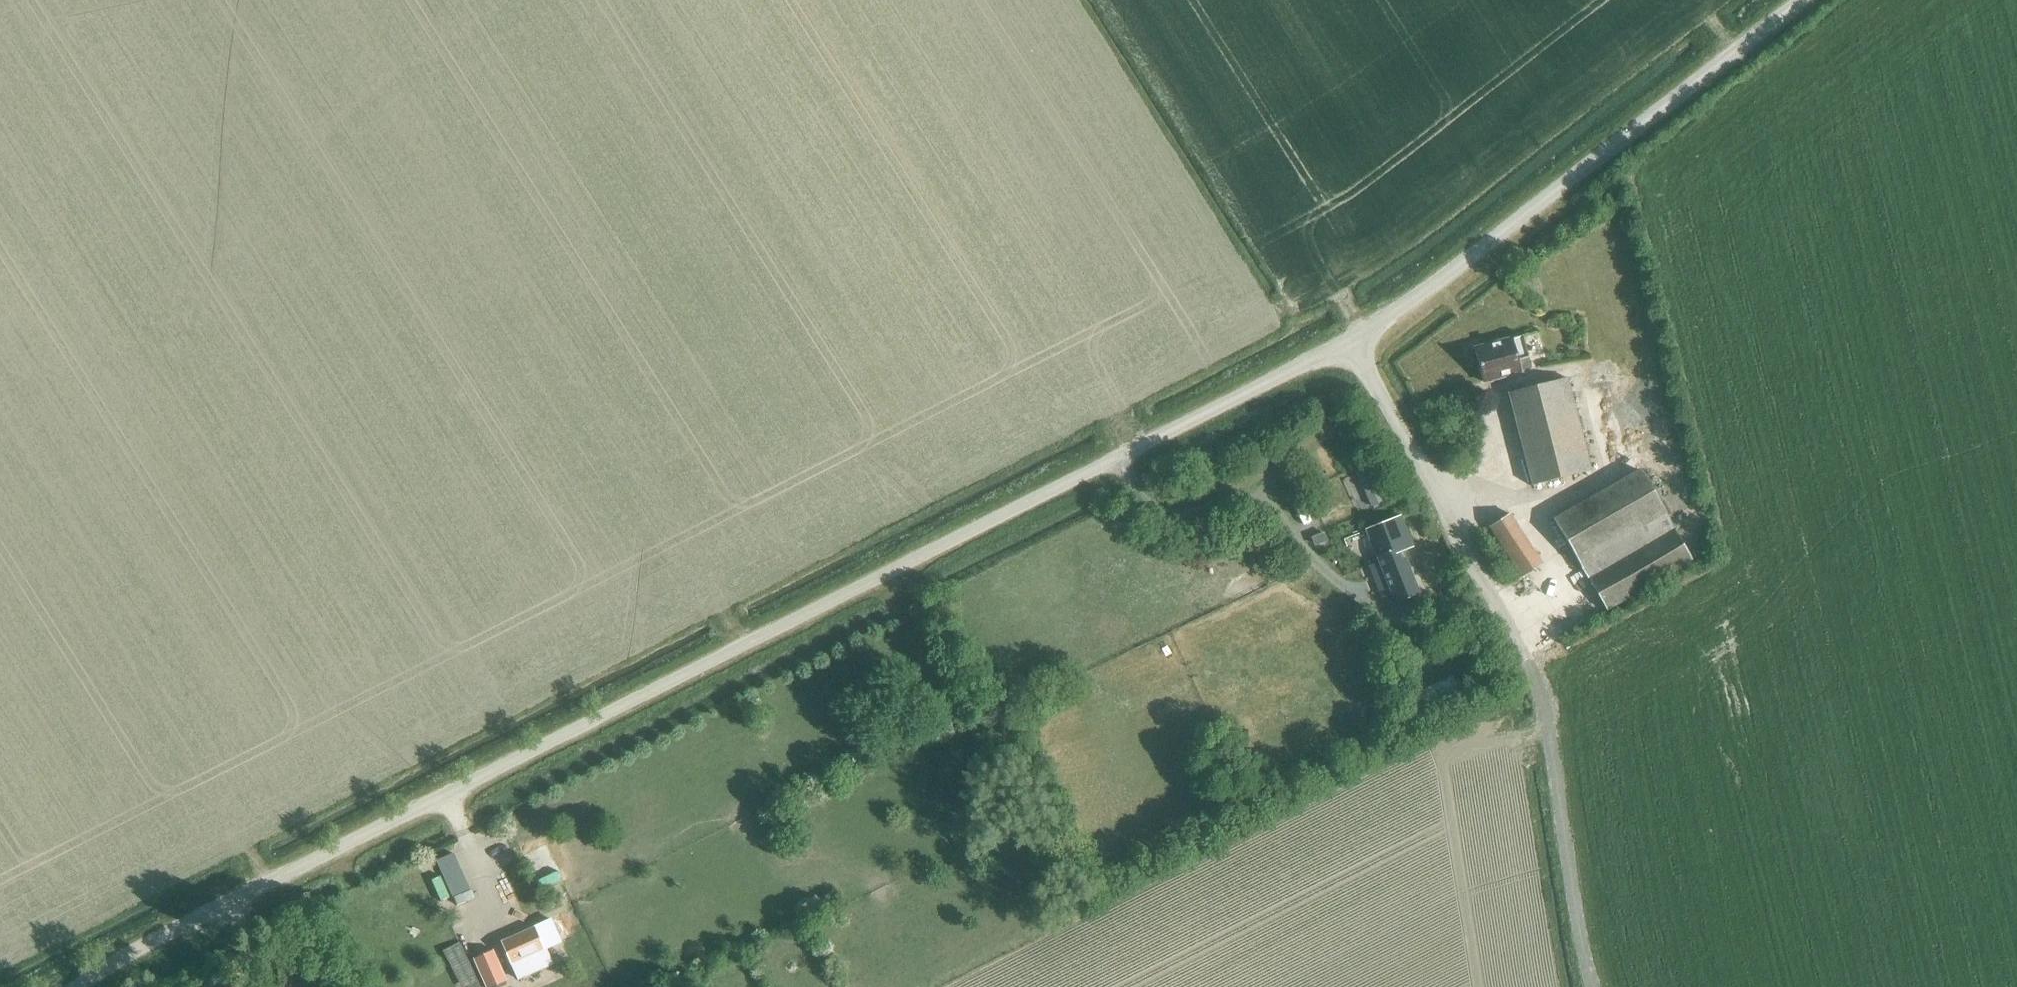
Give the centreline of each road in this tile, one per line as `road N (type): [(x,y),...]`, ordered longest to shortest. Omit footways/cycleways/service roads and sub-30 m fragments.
road 1 (unclassified): [(77,986),(195,914),(1350,338),(1625,148),(1808,0)]

